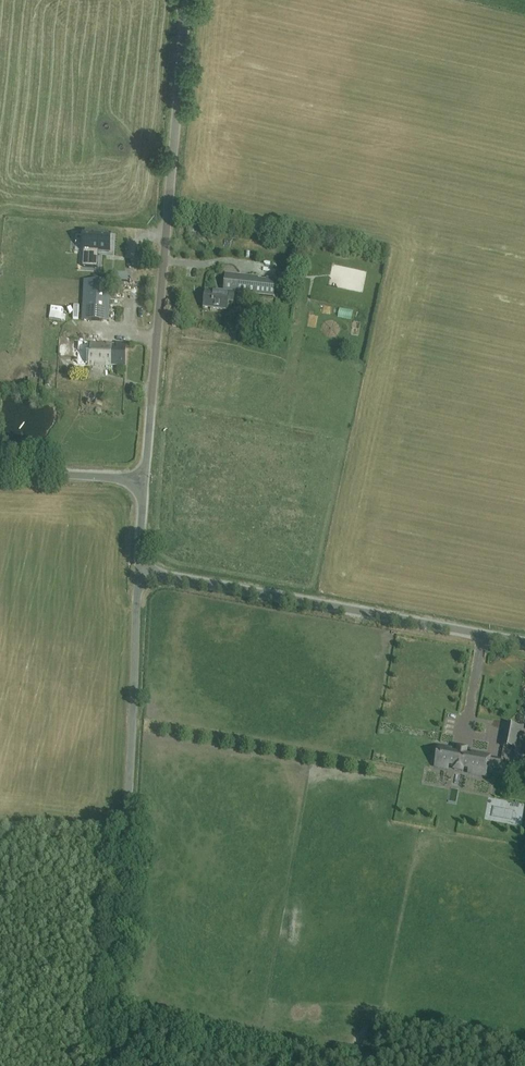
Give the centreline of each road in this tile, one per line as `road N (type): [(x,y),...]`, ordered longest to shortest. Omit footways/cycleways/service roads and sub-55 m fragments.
road 1 (unclassified): [(105,1065),(139,569)]
road 2 (unclassified): [(141,478),(186,0)]
road 3 (unclassified): [(524,641),(139,569)]
road 4 (unclassified): [(141,478),(0,472)]

